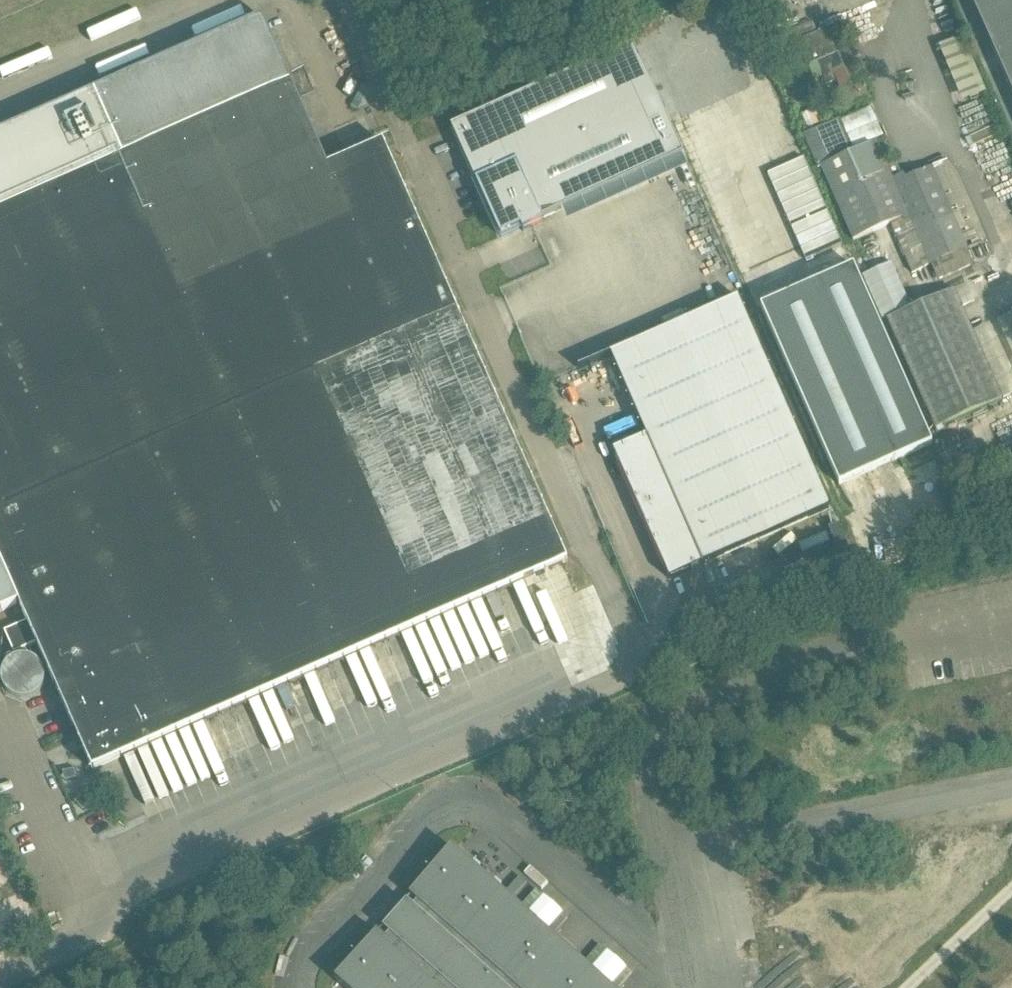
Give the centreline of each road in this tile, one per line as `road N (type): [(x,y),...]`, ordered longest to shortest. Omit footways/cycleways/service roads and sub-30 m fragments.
road 1 (unclassified): [(0,971),(88,931),(134,878),(642,655)]

